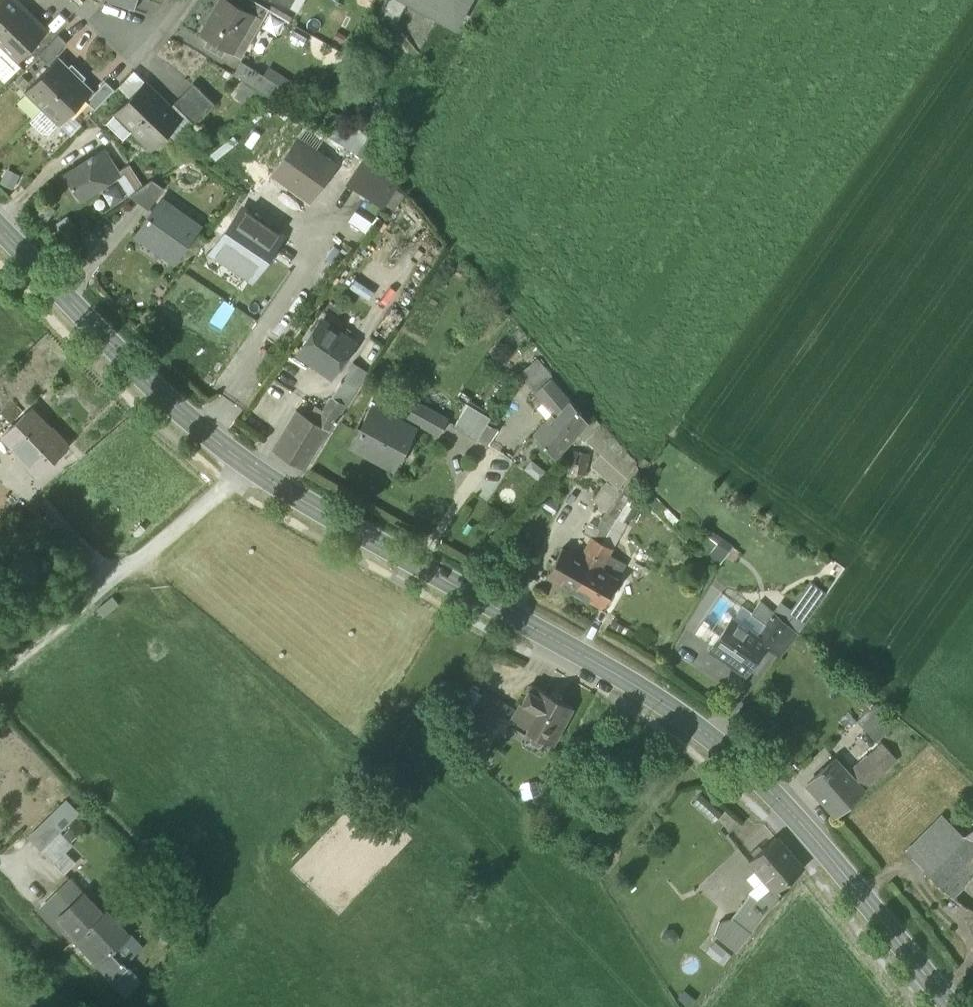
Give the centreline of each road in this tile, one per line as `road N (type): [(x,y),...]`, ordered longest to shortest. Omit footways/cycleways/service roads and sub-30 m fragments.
road 1 (secondary): [(0,228),(242,461),(636,684),(756,773),(953,1006)]
road 2 (track): [(132,562),(399,821)]

